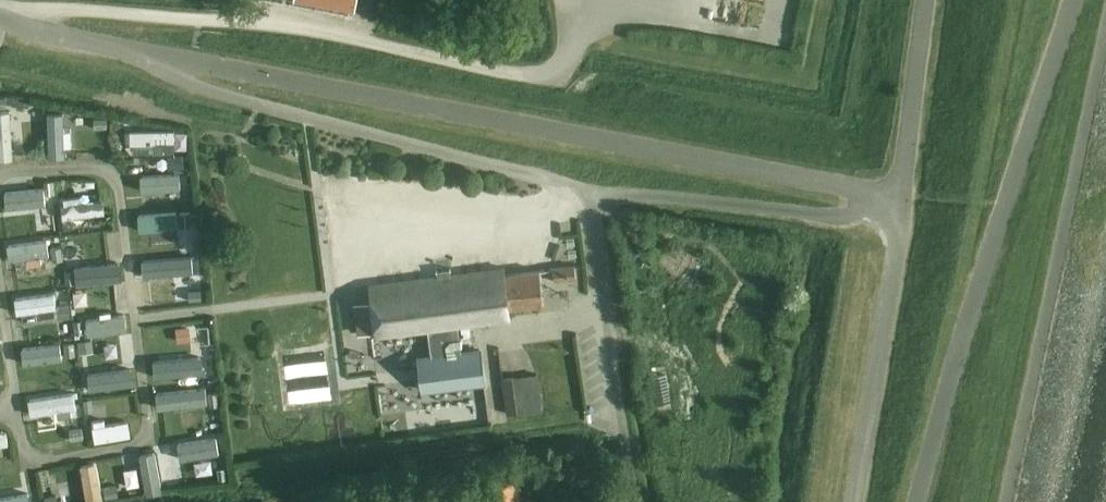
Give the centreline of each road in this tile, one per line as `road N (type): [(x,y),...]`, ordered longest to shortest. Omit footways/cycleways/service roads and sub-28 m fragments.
road 1 (unclassified): [(872,194),(149,53)]
road 2 (unclassified): [(917,501),(1074,0)]
road 3 (unclassified): [(149,53),(162,68),(217,92),(592,193)]
road 4 (unclassified): [(638,501),(592,193)]
road 5 (unclassified): [(854,501),(902,199)]
road 6 (unclassified): [(592,193),(842,214),(872,194)]
road 7 (unclassified): [(902,199),(927,0)]
road 8 (unclassified): [(149,53),(0,19)]

